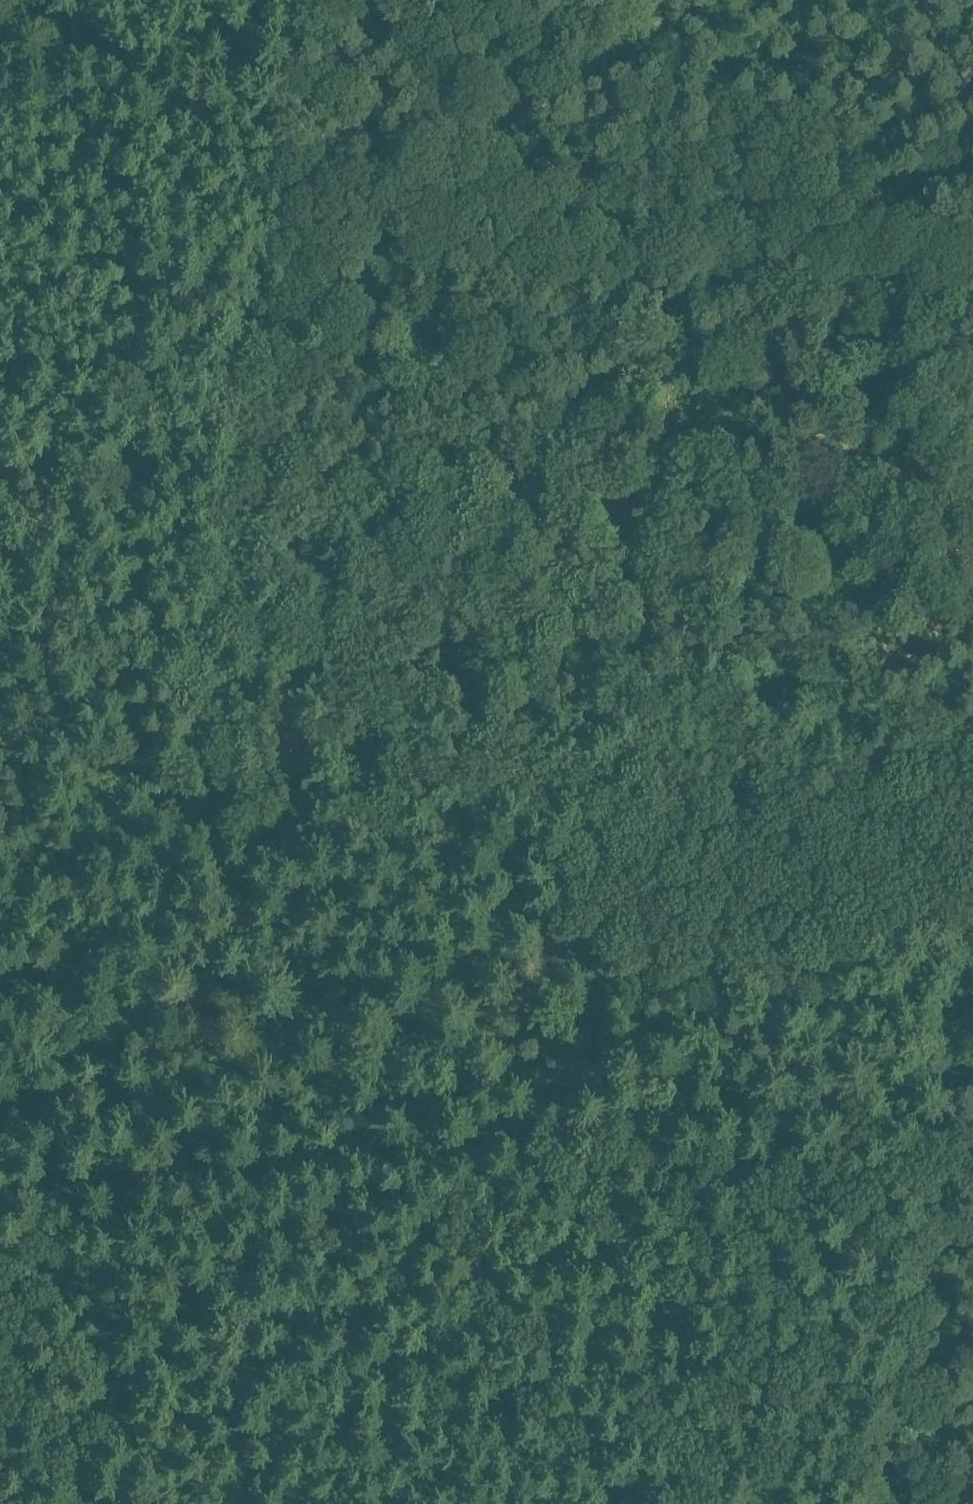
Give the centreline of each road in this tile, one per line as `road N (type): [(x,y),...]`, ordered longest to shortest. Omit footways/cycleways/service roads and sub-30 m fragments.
road 1 (track): [(86,1503),(124,1178),(316,0)]
road 2 (track): [(0,1192),(972,1069)]

